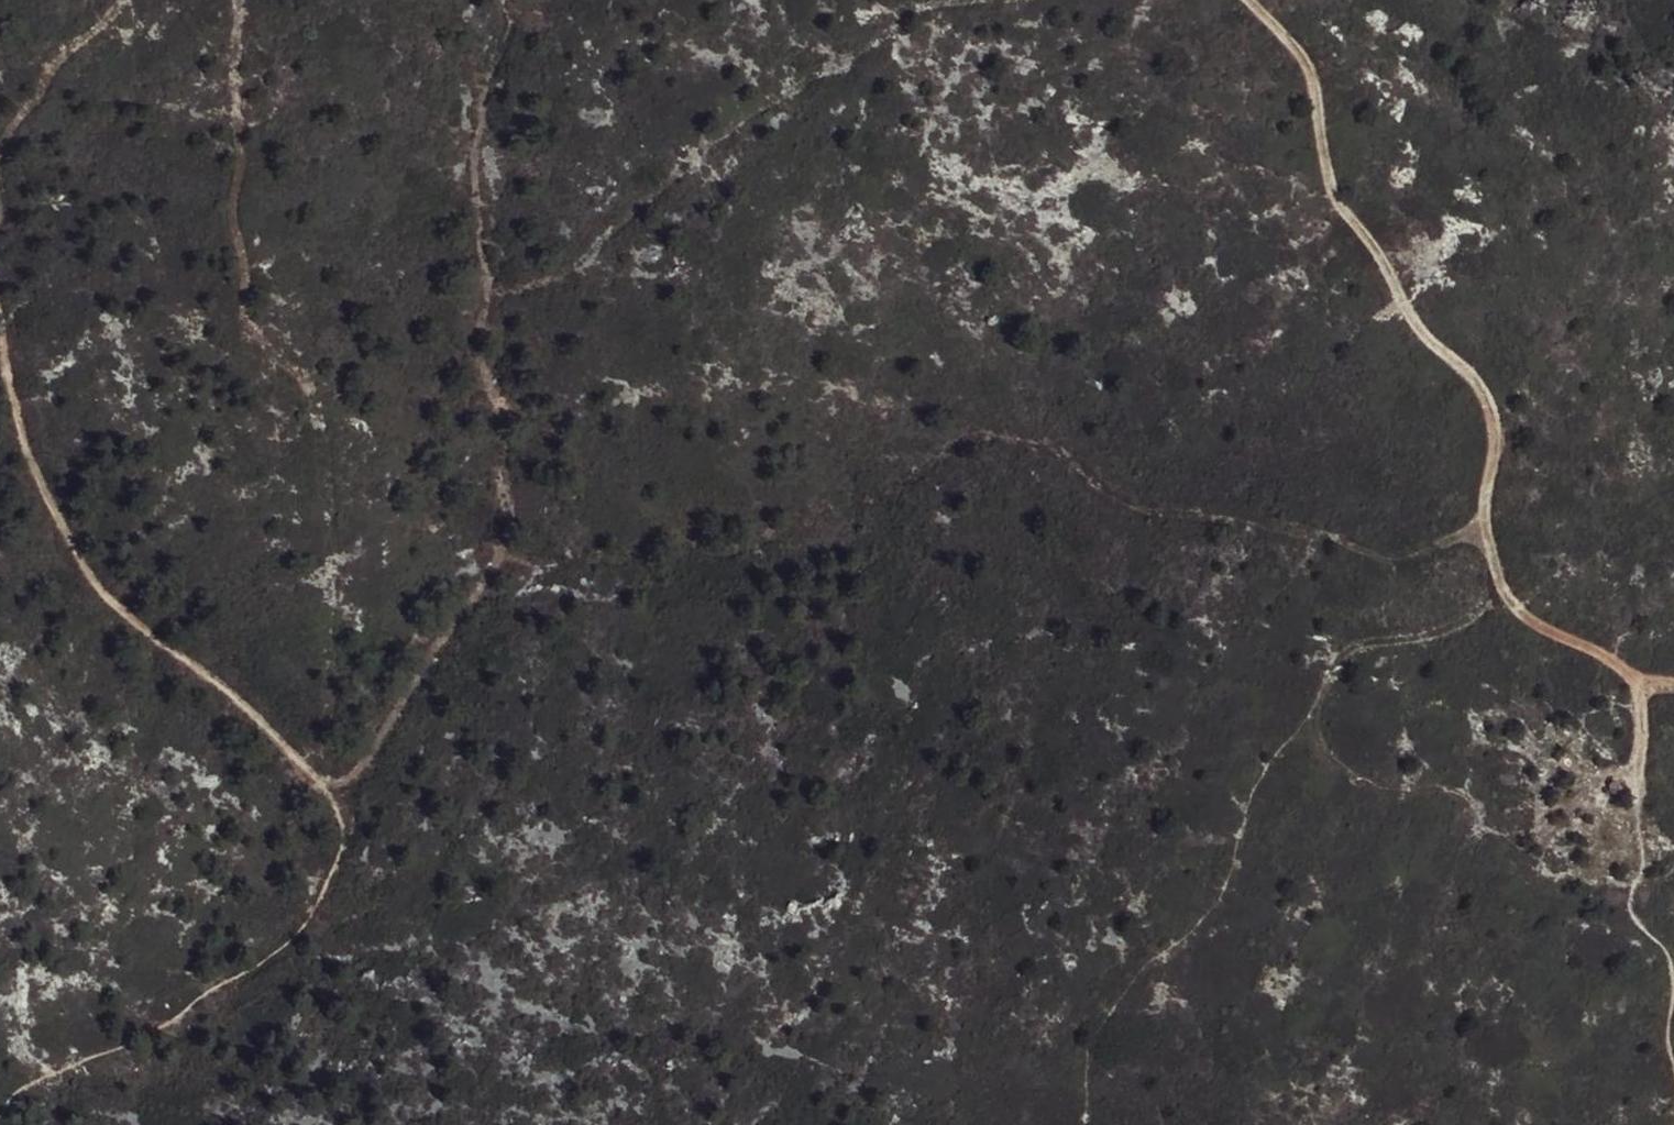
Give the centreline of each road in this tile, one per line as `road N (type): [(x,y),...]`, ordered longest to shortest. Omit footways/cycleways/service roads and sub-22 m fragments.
road 1 (track): [(1246,0),(1307,89),(1327,201),(1391,268),(1407,322),(1481,392),(1492,444),(1484,518),(1497,583),(1466,619),(1340,646),(1287,743),(1238,795),(1226,881),(1115,1001),(1087,1047),(1087,1124)]
road 2 (track): [(0,341),(29,458),(97,591),(319,779)]
road 3 (track): [(1497,583),(1550,629),(1637,674),(1673,680)]

